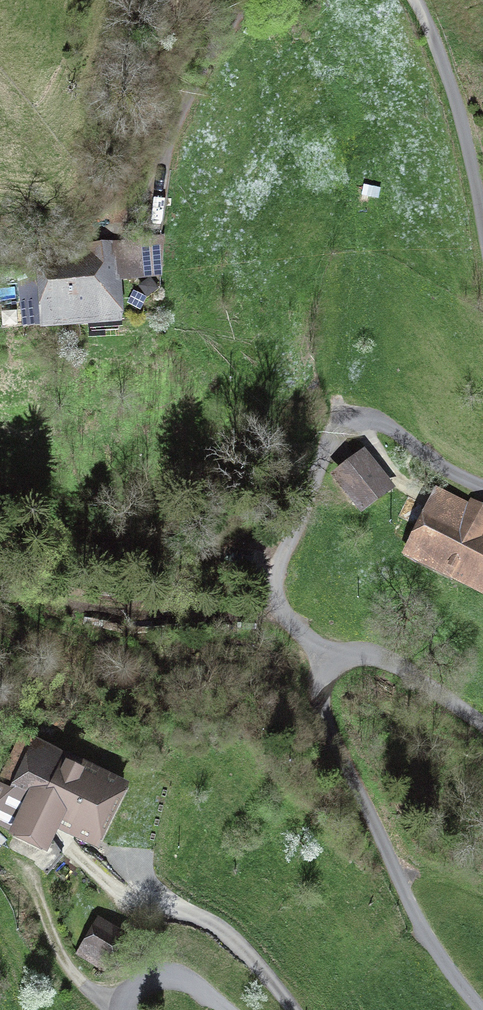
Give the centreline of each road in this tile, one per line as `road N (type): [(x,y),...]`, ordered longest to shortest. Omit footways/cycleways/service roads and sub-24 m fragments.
road 1 (track): [(481,1009),(420,925),(325,715),(322,681),(340,660),(369,656),(414,673),(482,723)]
road 2 (track): [(482,489),(376,419),(349,418),(330,434),(277,586),(283,615),(329,668)]
road 3 (track): [(292,1009),(231,938),(188,912),(111,888),(61,839)]
road 4 (track): [(153,221),(187,102),(252,0)]
road 5 (track): [(416,0),(450,82),(482,230)]
road 6 (track): [(112,1009),(83,988),(54,948),(36,881)]
road 7 (track): [(122,1009),(131,990),(163,978),(200,988),(227,1009)]

